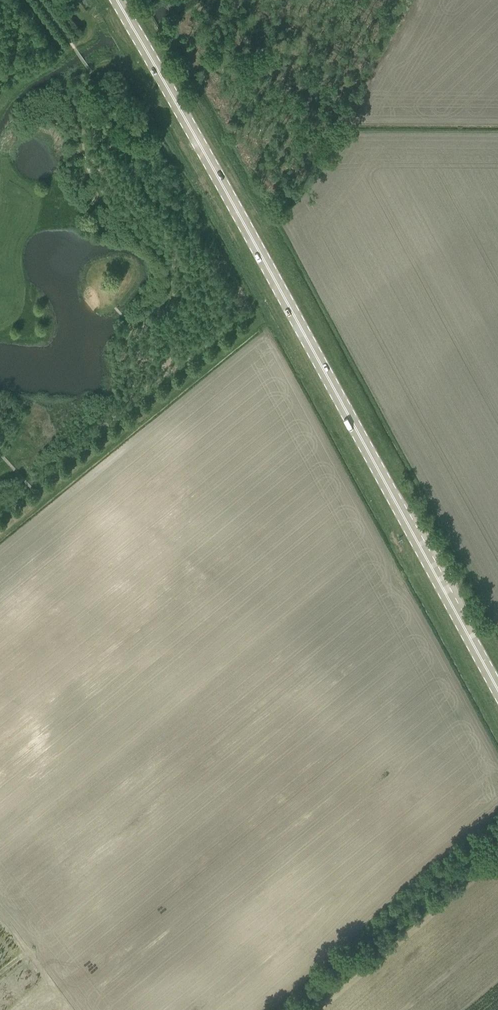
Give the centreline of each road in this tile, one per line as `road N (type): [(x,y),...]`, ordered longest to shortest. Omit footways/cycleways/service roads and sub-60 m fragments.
road 1 (primary): [(497,691),(116,0)]

